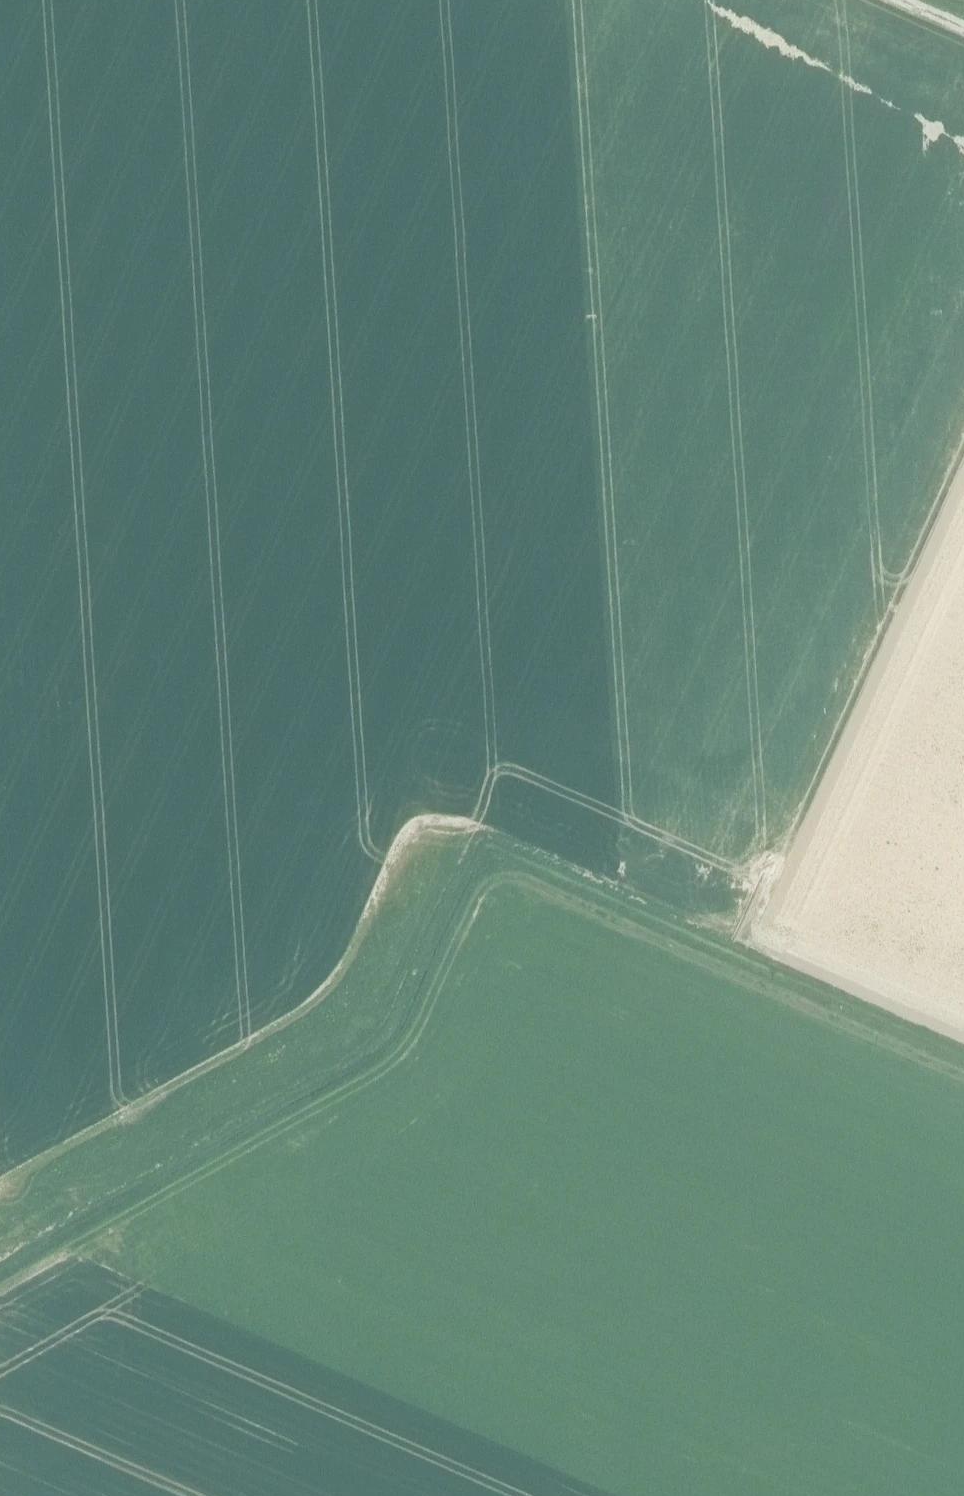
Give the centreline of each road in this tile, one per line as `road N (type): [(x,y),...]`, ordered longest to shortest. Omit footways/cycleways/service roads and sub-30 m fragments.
road 1 (track): [(487,856),(963,1070)]

